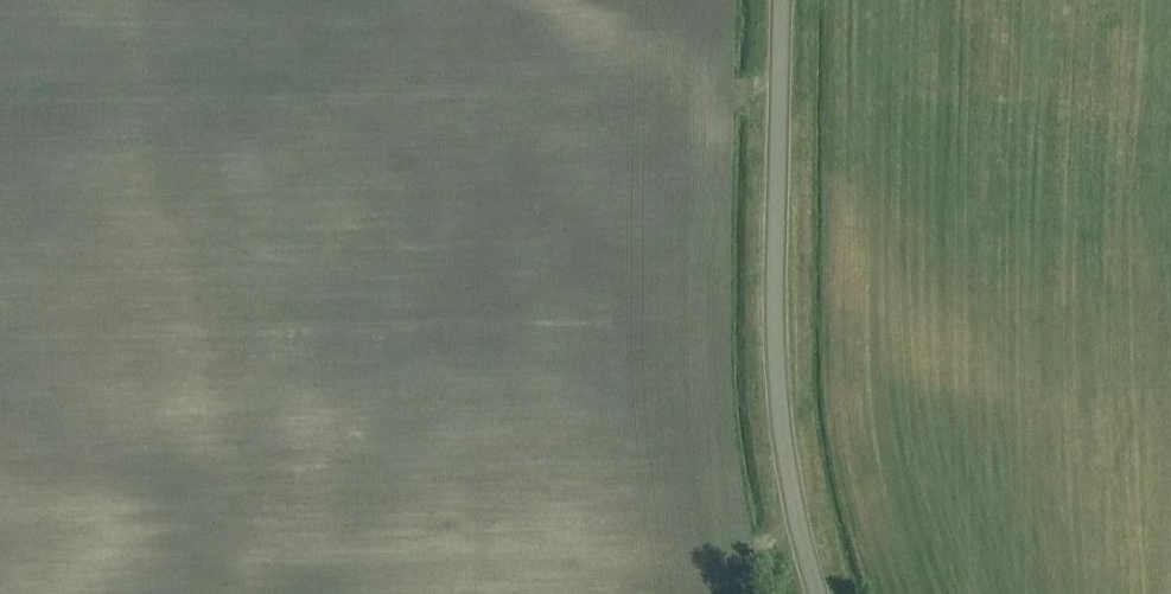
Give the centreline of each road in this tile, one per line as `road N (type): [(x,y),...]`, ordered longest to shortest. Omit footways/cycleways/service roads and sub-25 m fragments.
road 1 (unclassified): [(816,593),(775,368),(780,0)]

